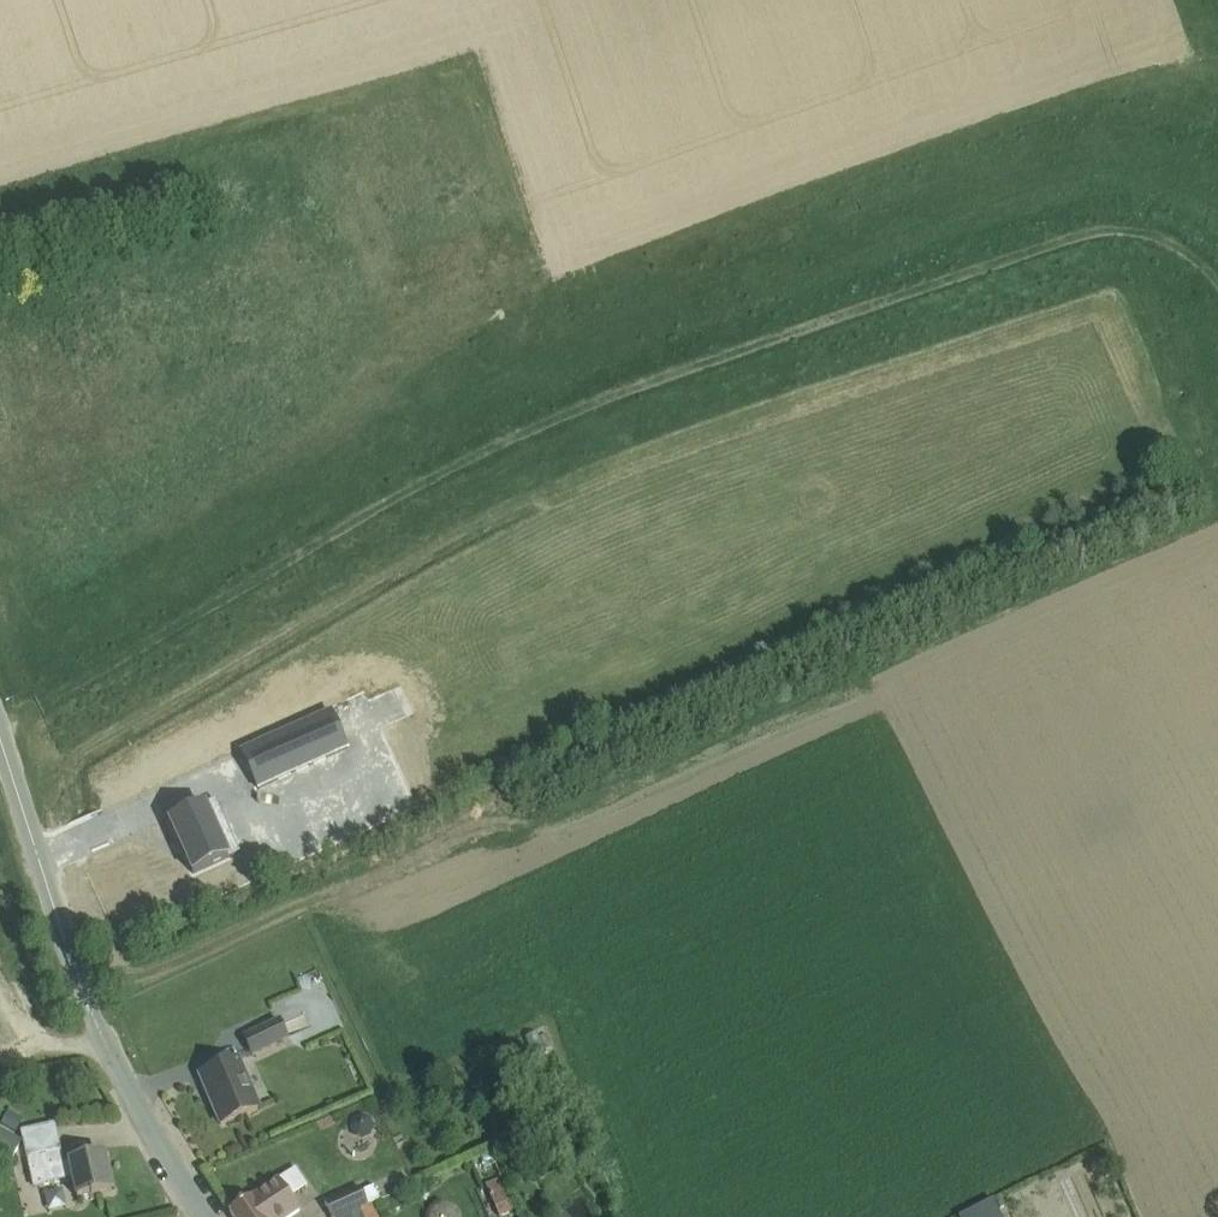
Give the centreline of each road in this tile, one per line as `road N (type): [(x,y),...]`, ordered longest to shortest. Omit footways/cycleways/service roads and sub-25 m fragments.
road 1 (track): [(1217,278),(1187,243),(1135,225),(1094,229),(554,414),(434,471),(0,727)]
road 2 (unclassified): [(202,1216),(112,1066),(0,750)]

